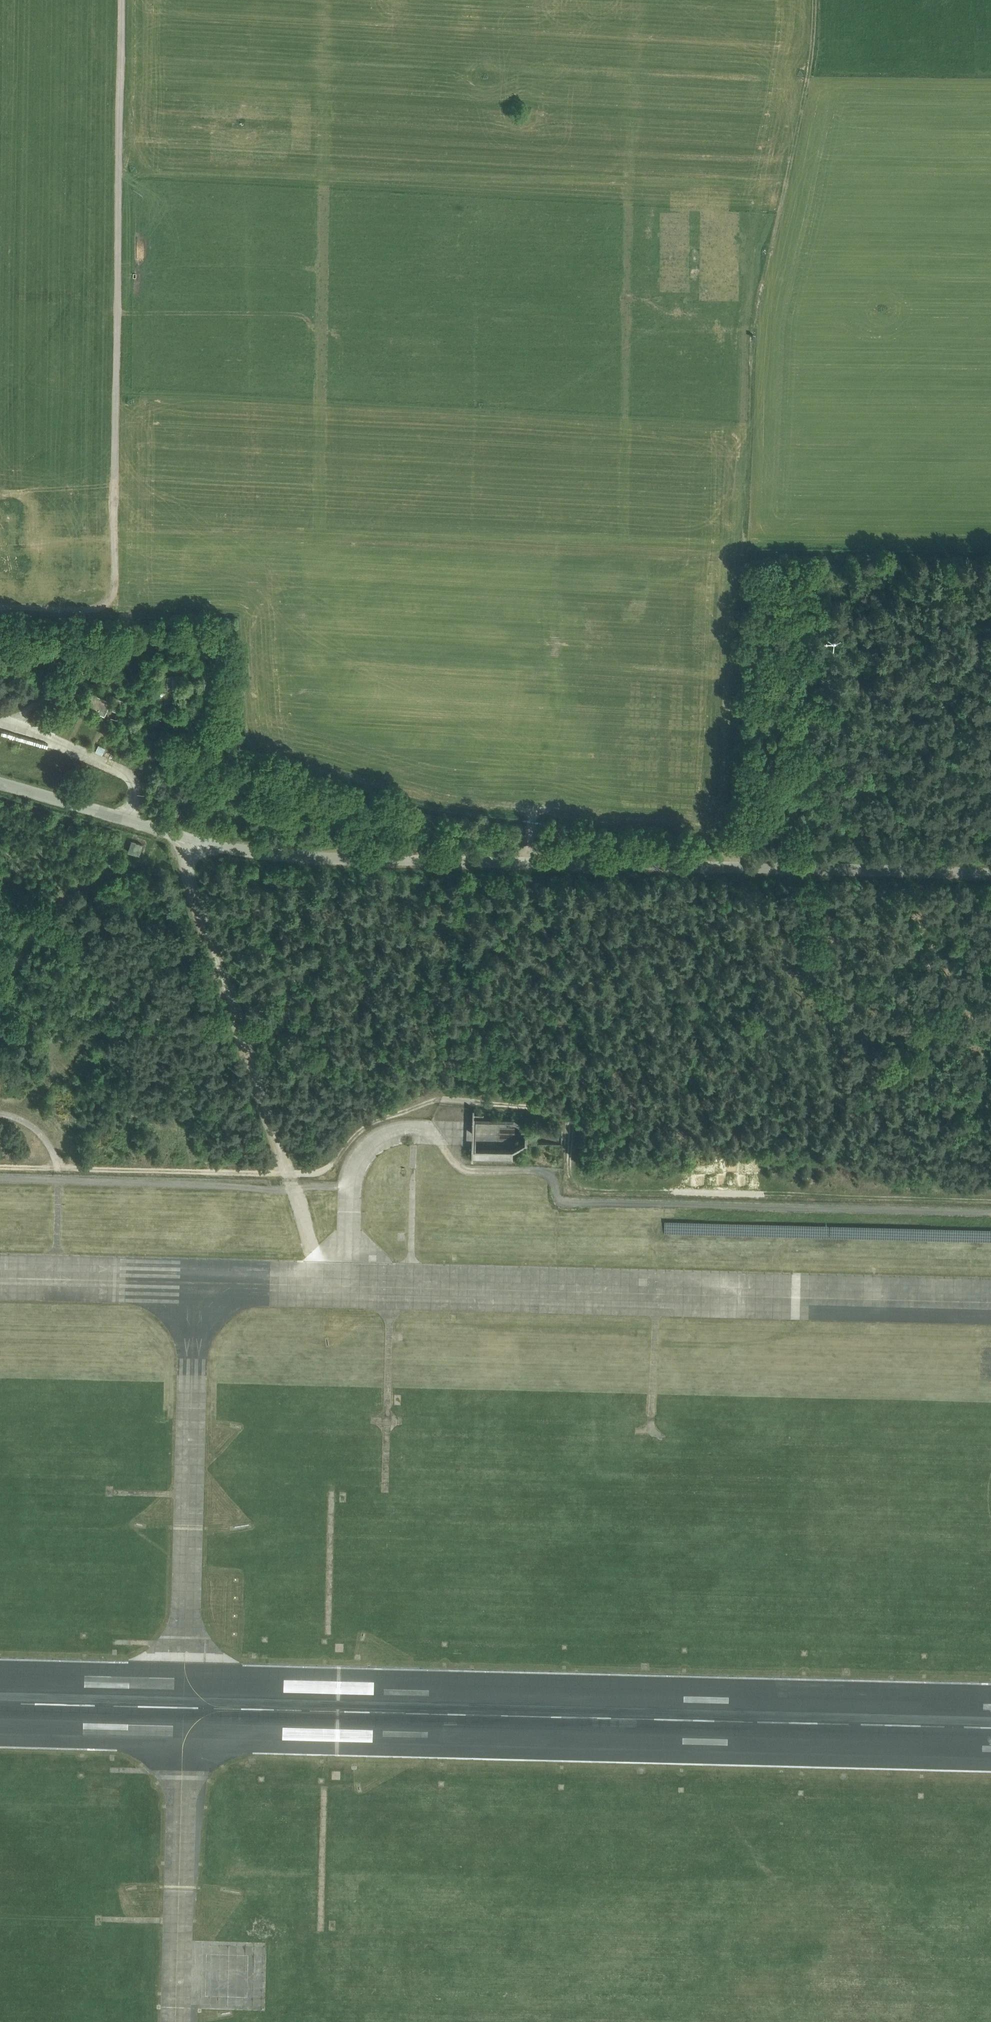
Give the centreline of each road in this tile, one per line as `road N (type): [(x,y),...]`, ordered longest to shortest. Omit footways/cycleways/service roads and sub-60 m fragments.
road 1 (unclassified): [(0,779),(204,843),(287,855),(990,873)]
road 2 (track): [(122,0),(114,591),(95,608),(0,607)]
road 3 (track): [(0,720),(130,775),(137,797),(130,821)]

